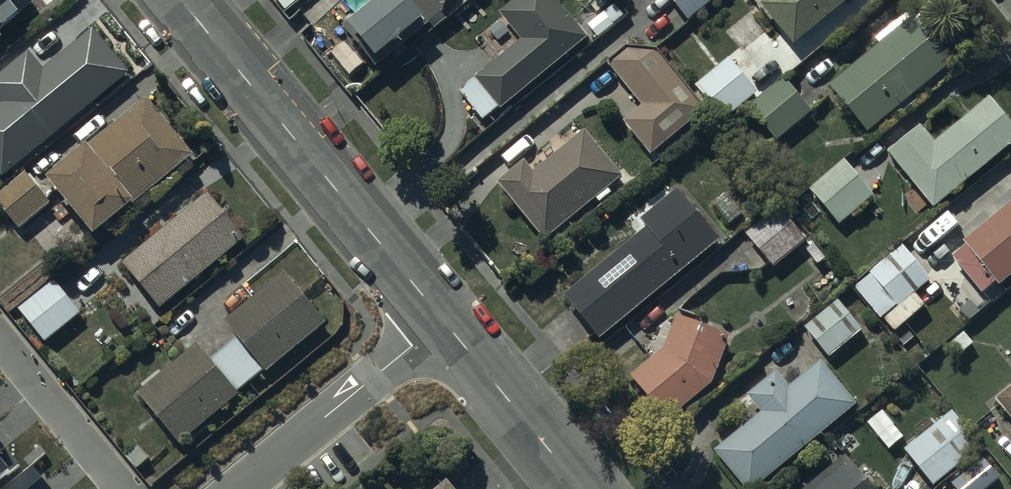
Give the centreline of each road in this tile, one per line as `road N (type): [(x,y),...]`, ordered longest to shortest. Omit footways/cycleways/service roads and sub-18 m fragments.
road 1 (tertiary): [(184,0),(444,319)]
road 2 (residential): [(444,319),(241,488)]
road 3 (tertiary): [(444,319),(584,488)]
road 4 (residential): [(121,488),(0,339)]

